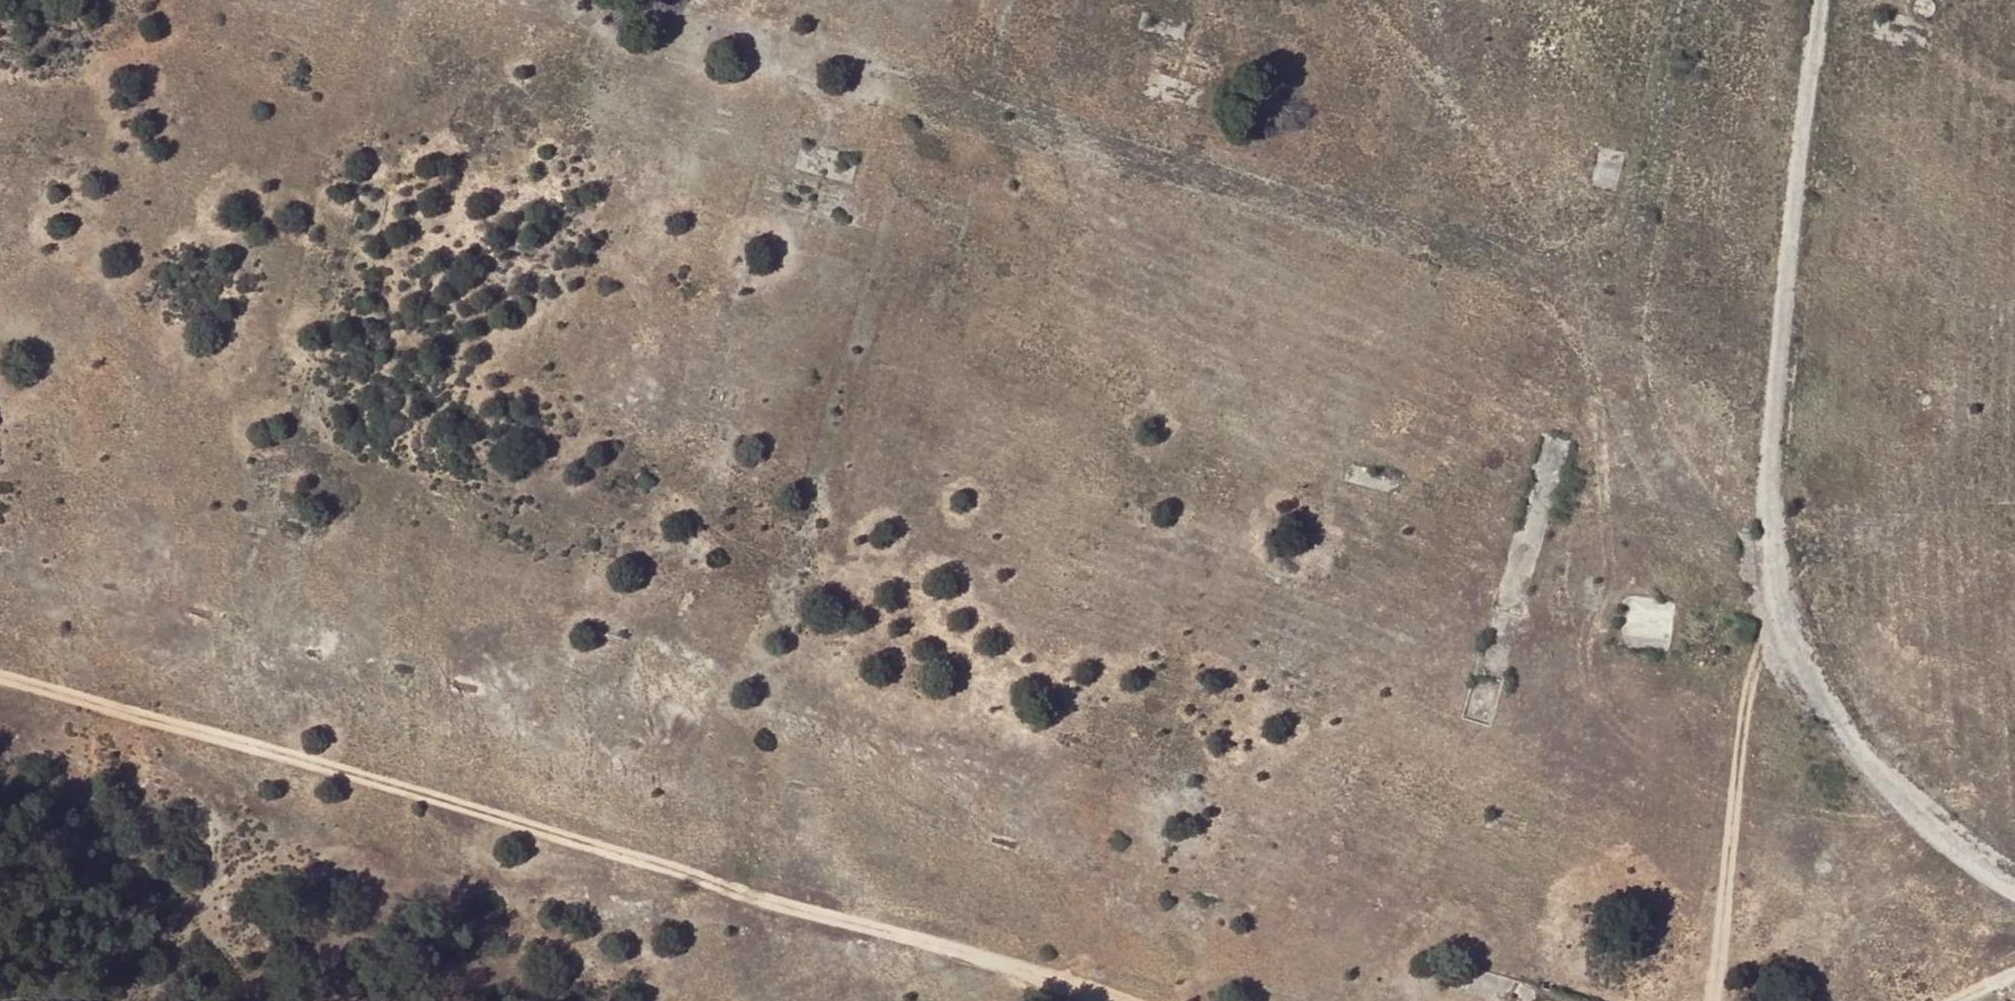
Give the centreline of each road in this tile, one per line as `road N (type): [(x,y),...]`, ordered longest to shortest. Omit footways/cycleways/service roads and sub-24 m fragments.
road 1 (track): [(0,679),(1123,1000)]
road 2 (track): [(1813,0),(1768,556),(1779,622),(1822,708),(1901,802),(2014,884)]

